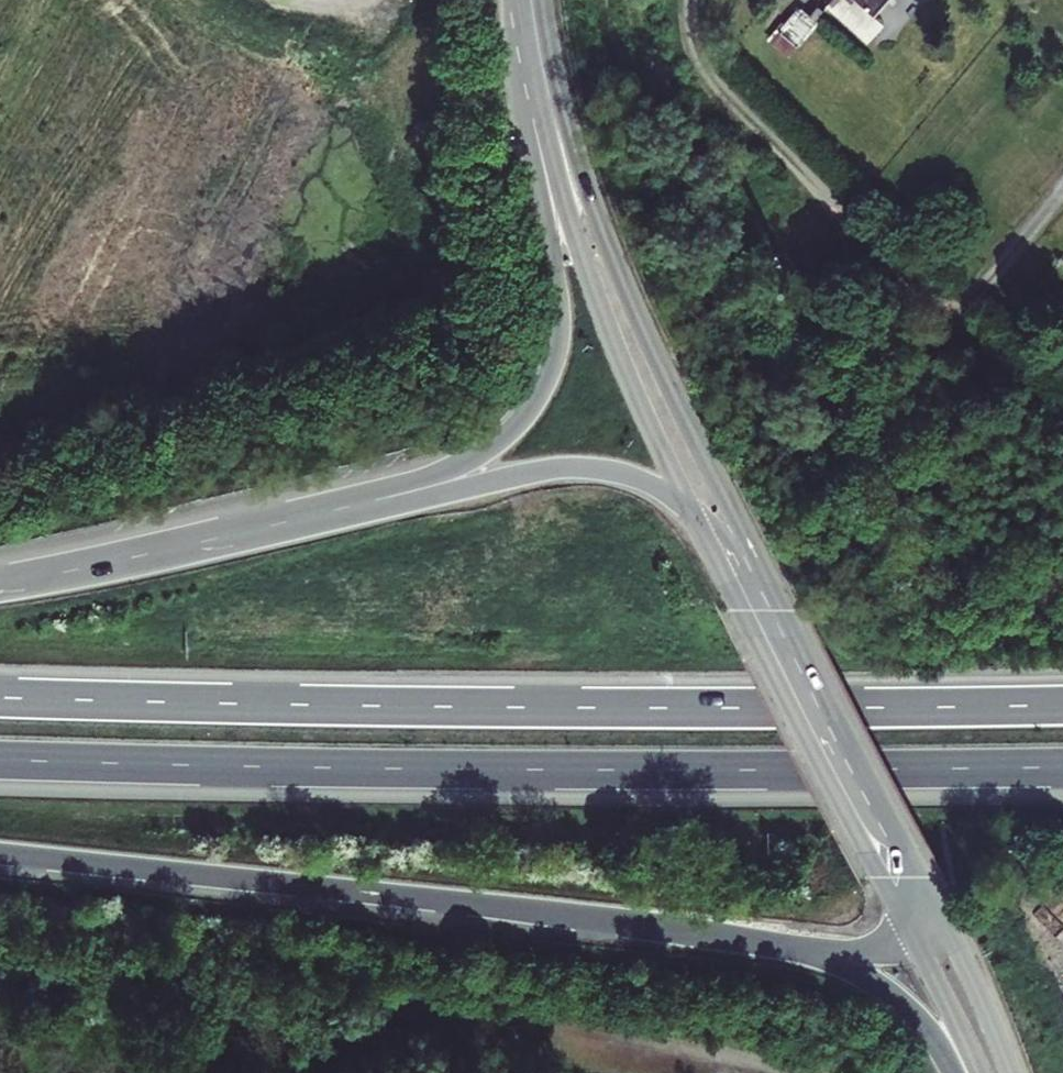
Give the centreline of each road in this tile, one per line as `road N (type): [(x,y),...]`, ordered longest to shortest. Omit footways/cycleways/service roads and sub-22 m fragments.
road 1 (motorway): [(0,760),(424,774),(1062,771)]
road 2 (motorway): [(1062,706),(647,711),(0,698)]
road 3 (motorway): [(0,853),(787,947)]
road 4 (tertiary): [(786,619),(604,234),(532,0)]
road 5 (motorway): [(536,91),(559,321),(536,394),(504,435),(469,457),(264,522)]
road 6 (tertiary): [(694,511),(911,930)]
road 7 (tertiary): [(536,91),(592,285),(694,511)]
road 8 (motorway): [(694,511),(656,487),(582,470),(479,480),(264,522)]
road 9 (tertiary): [(932,899),(786,619)]
road 10 (motorway): [(264,522),(0,579)]
road 11 (motorway): [(787,947),(875,983),(919,1021),(958,1072)]
road 12 (unclassified): [(773,1072),(565,1028)]
road 13 (tertiary): [(1009,1072),(932,899)]
road 14 (tertiary): [(911,930),(979,1072)]
road 15 (motorway): [(786,619),(738,547),(694,511)]
road 16 (motorway): [(787,947),(856,951),(911,930)]

